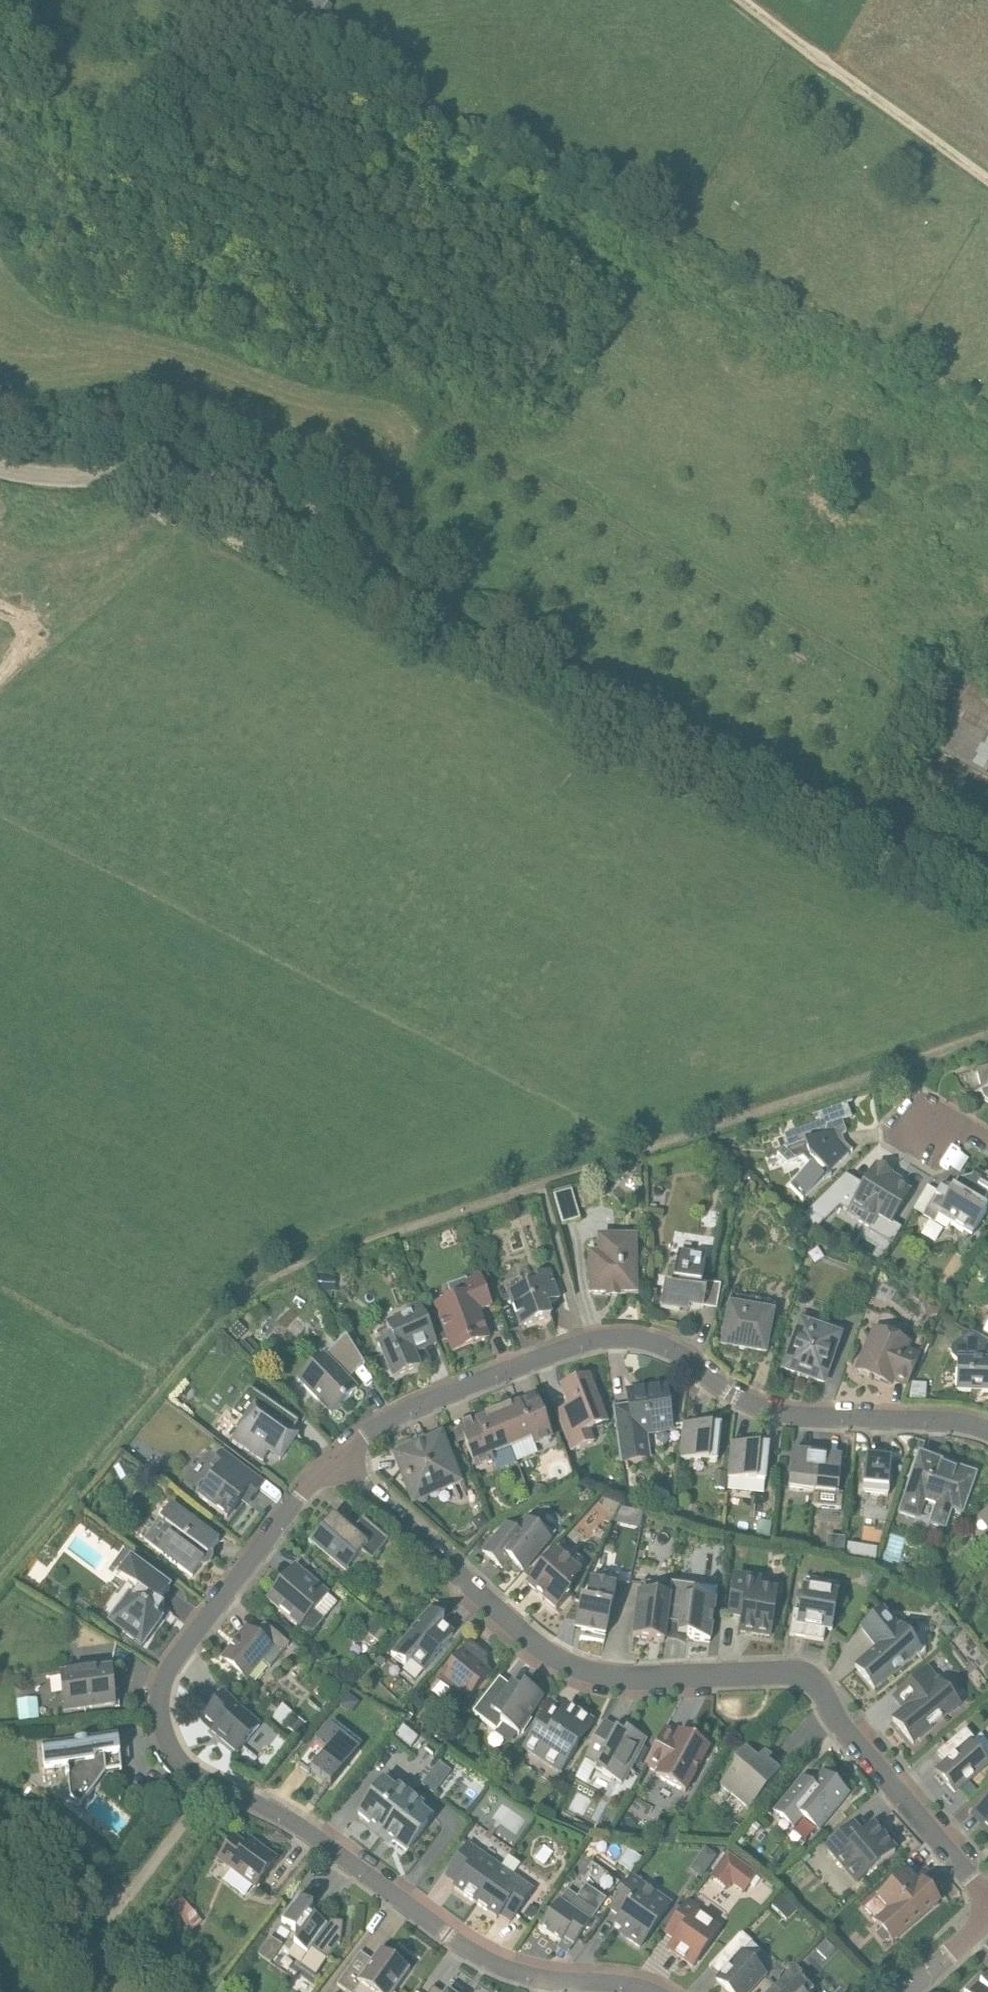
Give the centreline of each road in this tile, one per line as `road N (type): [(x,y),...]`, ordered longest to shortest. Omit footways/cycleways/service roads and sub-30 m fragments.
road 1 (tertiary): [(987,879),(760,777),(579,676),(435,610),(280,502),(194,477),(66,477),(0,466)]
road 2 (residential): [(653,1991),(511,1971),(337,1846),(189,1766),(172,1742),(164,1692),(177,1656),(292,1499),(337,1459)]
road 3 (residential): [(987,1887),(805,1675),(595,1671),(552,1662),(337,1459)]
road 4 (residential): [(337,1459),(421,1401),(551,1351),(611,1338),(650,1341),(731,1394),(795,1415),(948,1420),(987,1430)]
road 5 (track): [(987,178),(744,0)]

